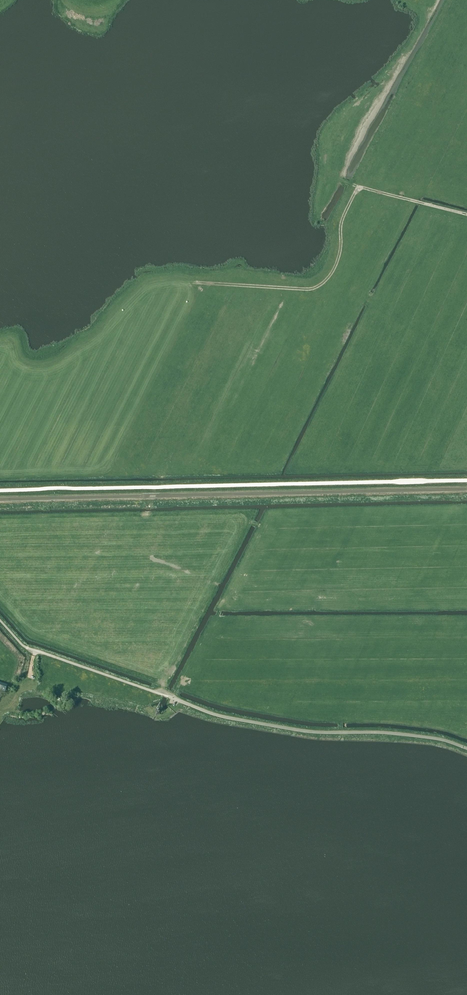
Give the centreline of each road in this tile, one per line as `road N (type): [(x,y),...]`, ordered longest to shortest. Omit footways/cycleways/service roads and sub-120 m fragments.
road 1 (unclassified): [(166,696),(214,715),(303,731),(404,734),(466,748)]

